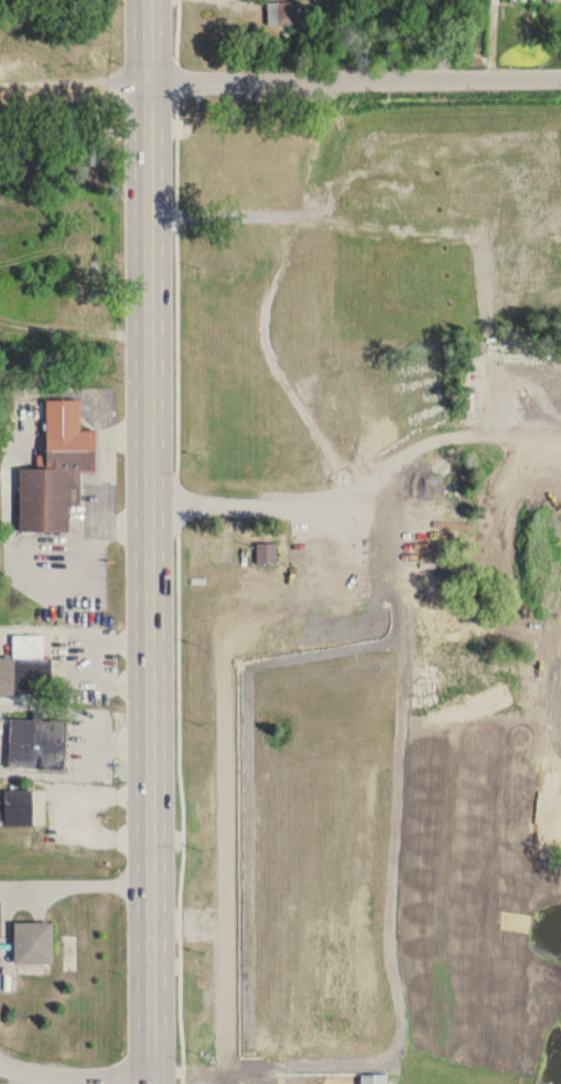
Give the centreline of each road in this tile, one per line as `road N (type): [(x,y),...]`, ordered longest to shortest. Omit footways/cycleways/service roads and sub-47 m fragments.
road 1 (secondary): [(151,1083),(148,0)]
road 2 (residential): [(0,89),(560,76)]
road 3 (residential): [(0,1064),(44,1081),(151,1074)]

